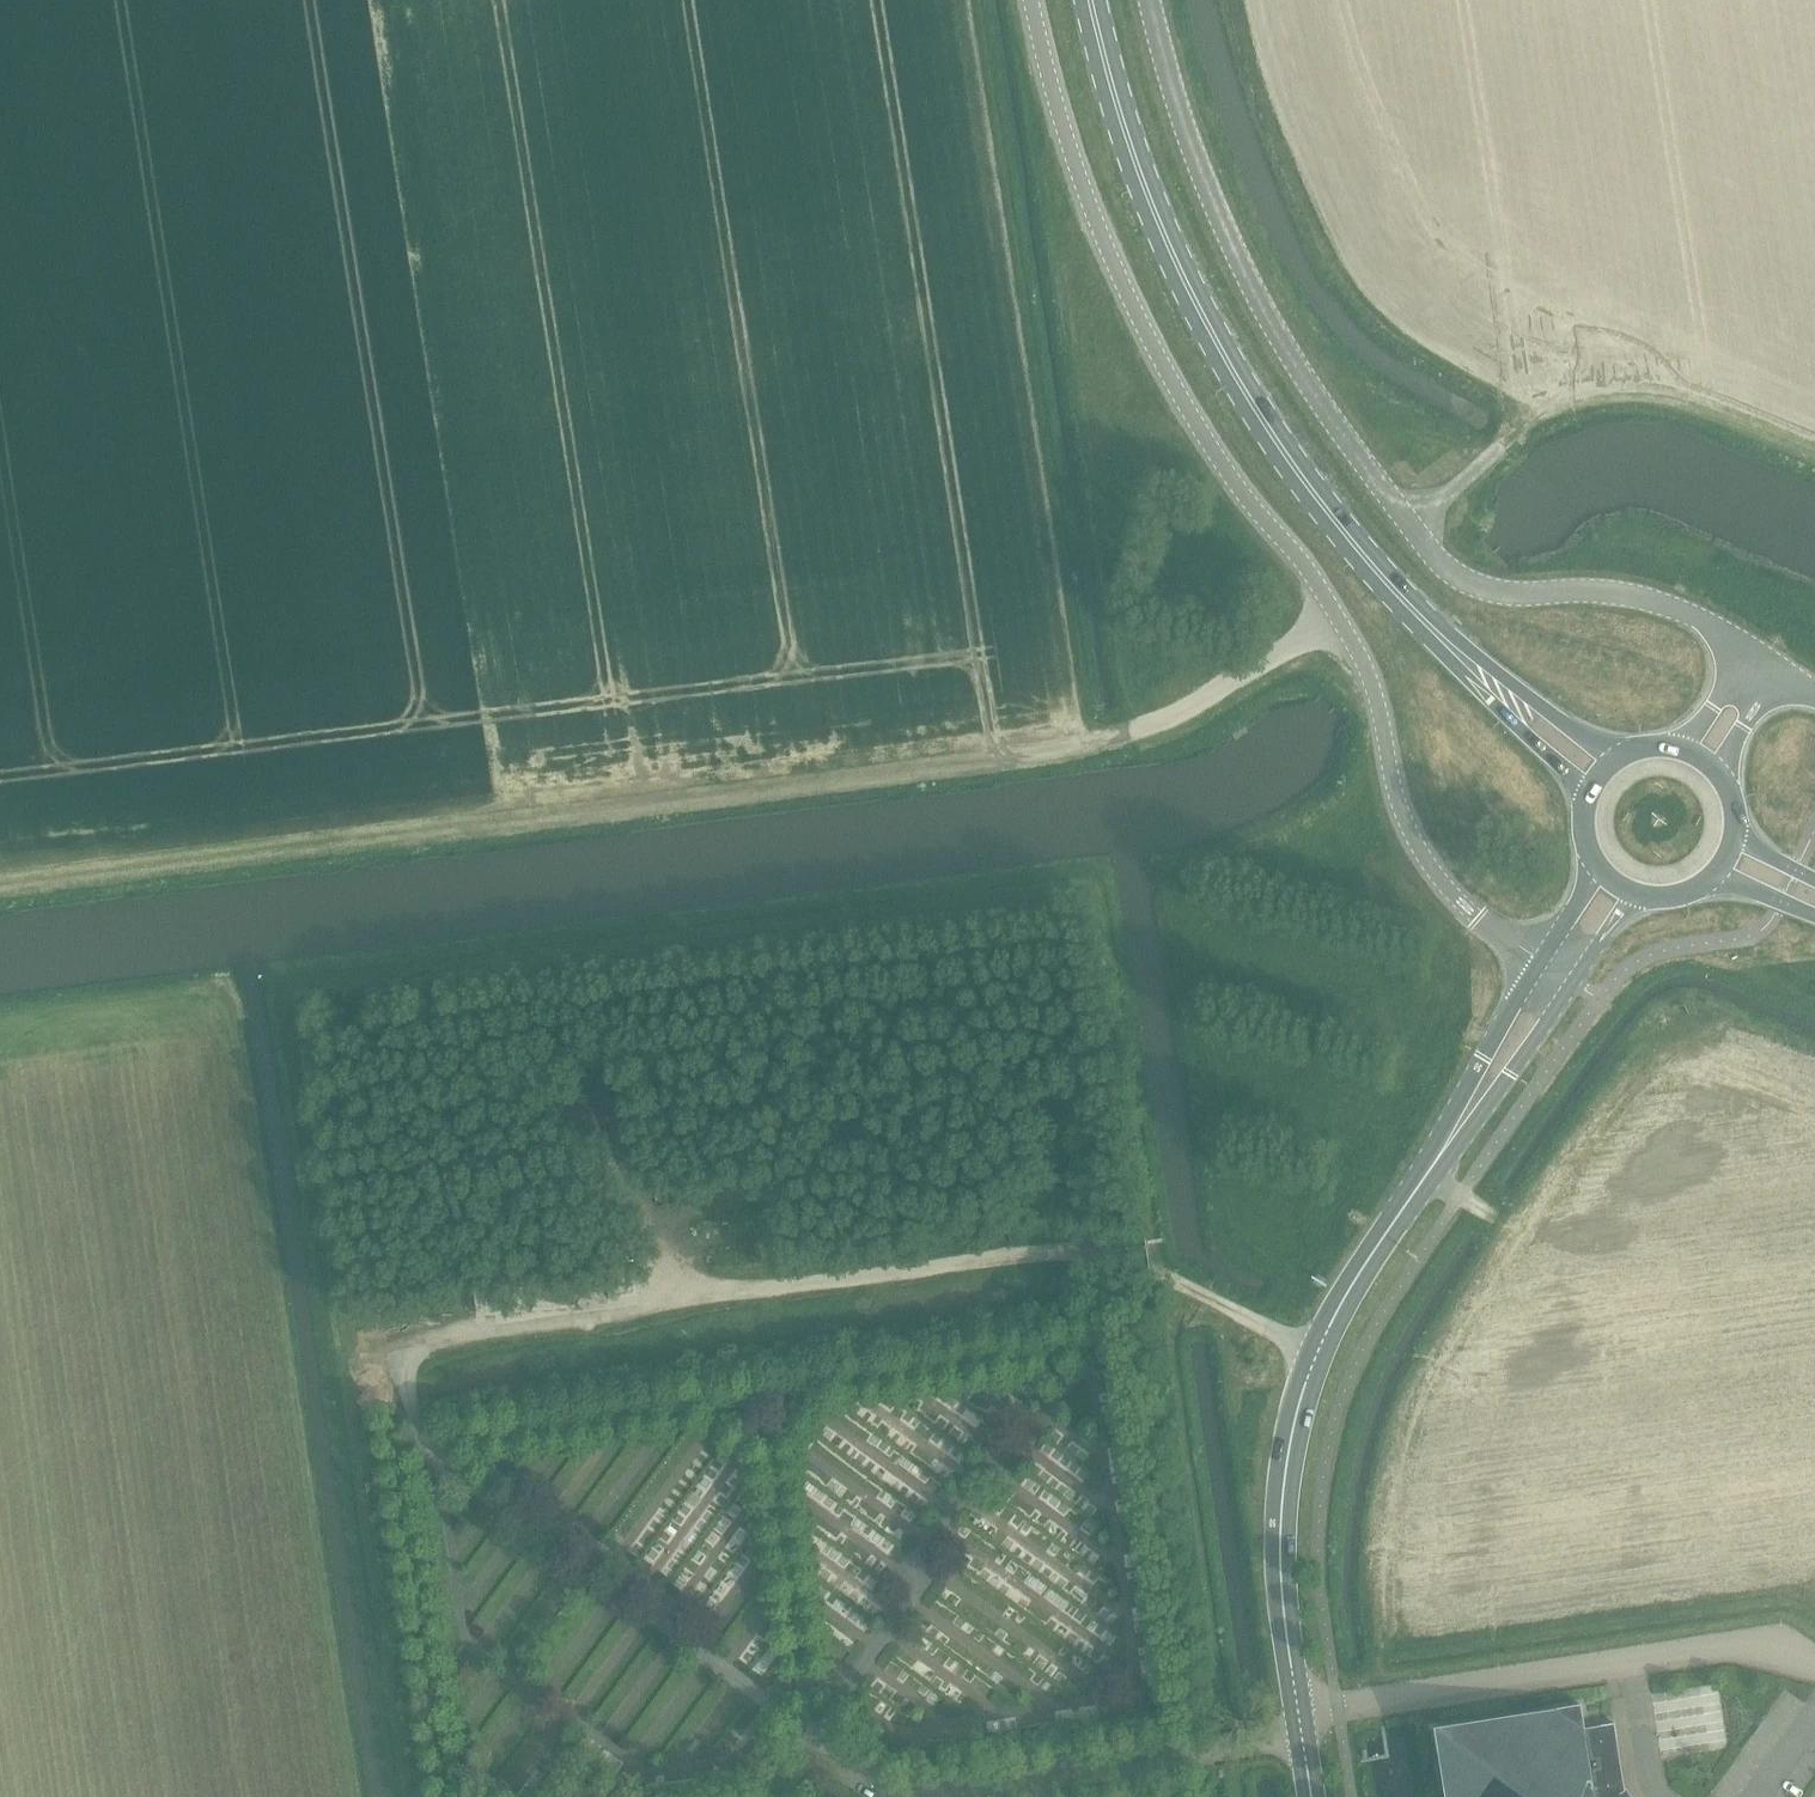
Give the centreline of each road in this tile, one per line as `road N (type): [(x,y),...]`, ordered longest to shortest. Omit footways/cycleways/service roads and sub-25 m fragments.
road 1 (unclassified): [(1541,960),(1464,906),(1414,840),(1360,657),(1316,583),(1222,464),(1144,331),(1074,164),(1031,0)]
road 2 (unclassified): [(1750,648),(1643,597),(1502,592),(1462,579),(1438,561),(1316,396),(1257,297),(1187,135),(1149,0)]
road 3 (track): [(403,1358),(455,1340),(1047,1253),(1150,1268),(1317,1351)]
road 4 (primary): [(1425,623),(1286,456),(1222,350),(1131,151),(1091,0)]
road 5 (secondary): [(1298,1712),(1280,1559),(1295,1417),(1342,1300),(1437,1158)]
road 6 (unclassified): [(1814,1665),(1784,1652),(1727,1646),(1298,1712)]
road 7 (track): [(1338,618),(1183,711),(1100,737)]
road 8 (primary): [(1425,623),(1587,797)]
road 9 (primary): [(1620,755),(1425,623)]
road 10 (secondary): [(1541,960),(1479,1064),(1437,1158)]
road 11 (secondary): [(1437,1158),(1505,1079),(1573,982)]
road 12 (unclassified): [(1721,776),(1782,668)]
road 13 (track): [(1408,524),(1500,444)]
road 14 (unclassified): [(1750,648),(1679,747)]

